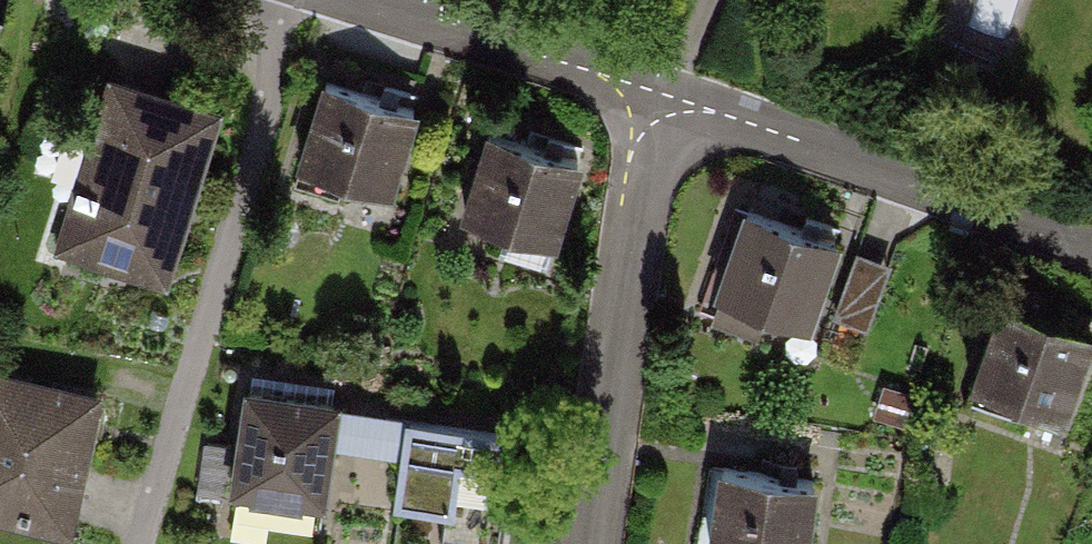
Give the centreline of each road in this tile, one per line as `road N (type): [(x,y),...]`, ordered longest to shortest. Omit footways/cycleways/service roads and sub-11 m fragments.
road 1 (residential): [(592,543),(647,176),(672,102)]
road 2 (residential): [(672,102),(1091,247)]
road 3 (residential): [(351,0),(672,102)]

